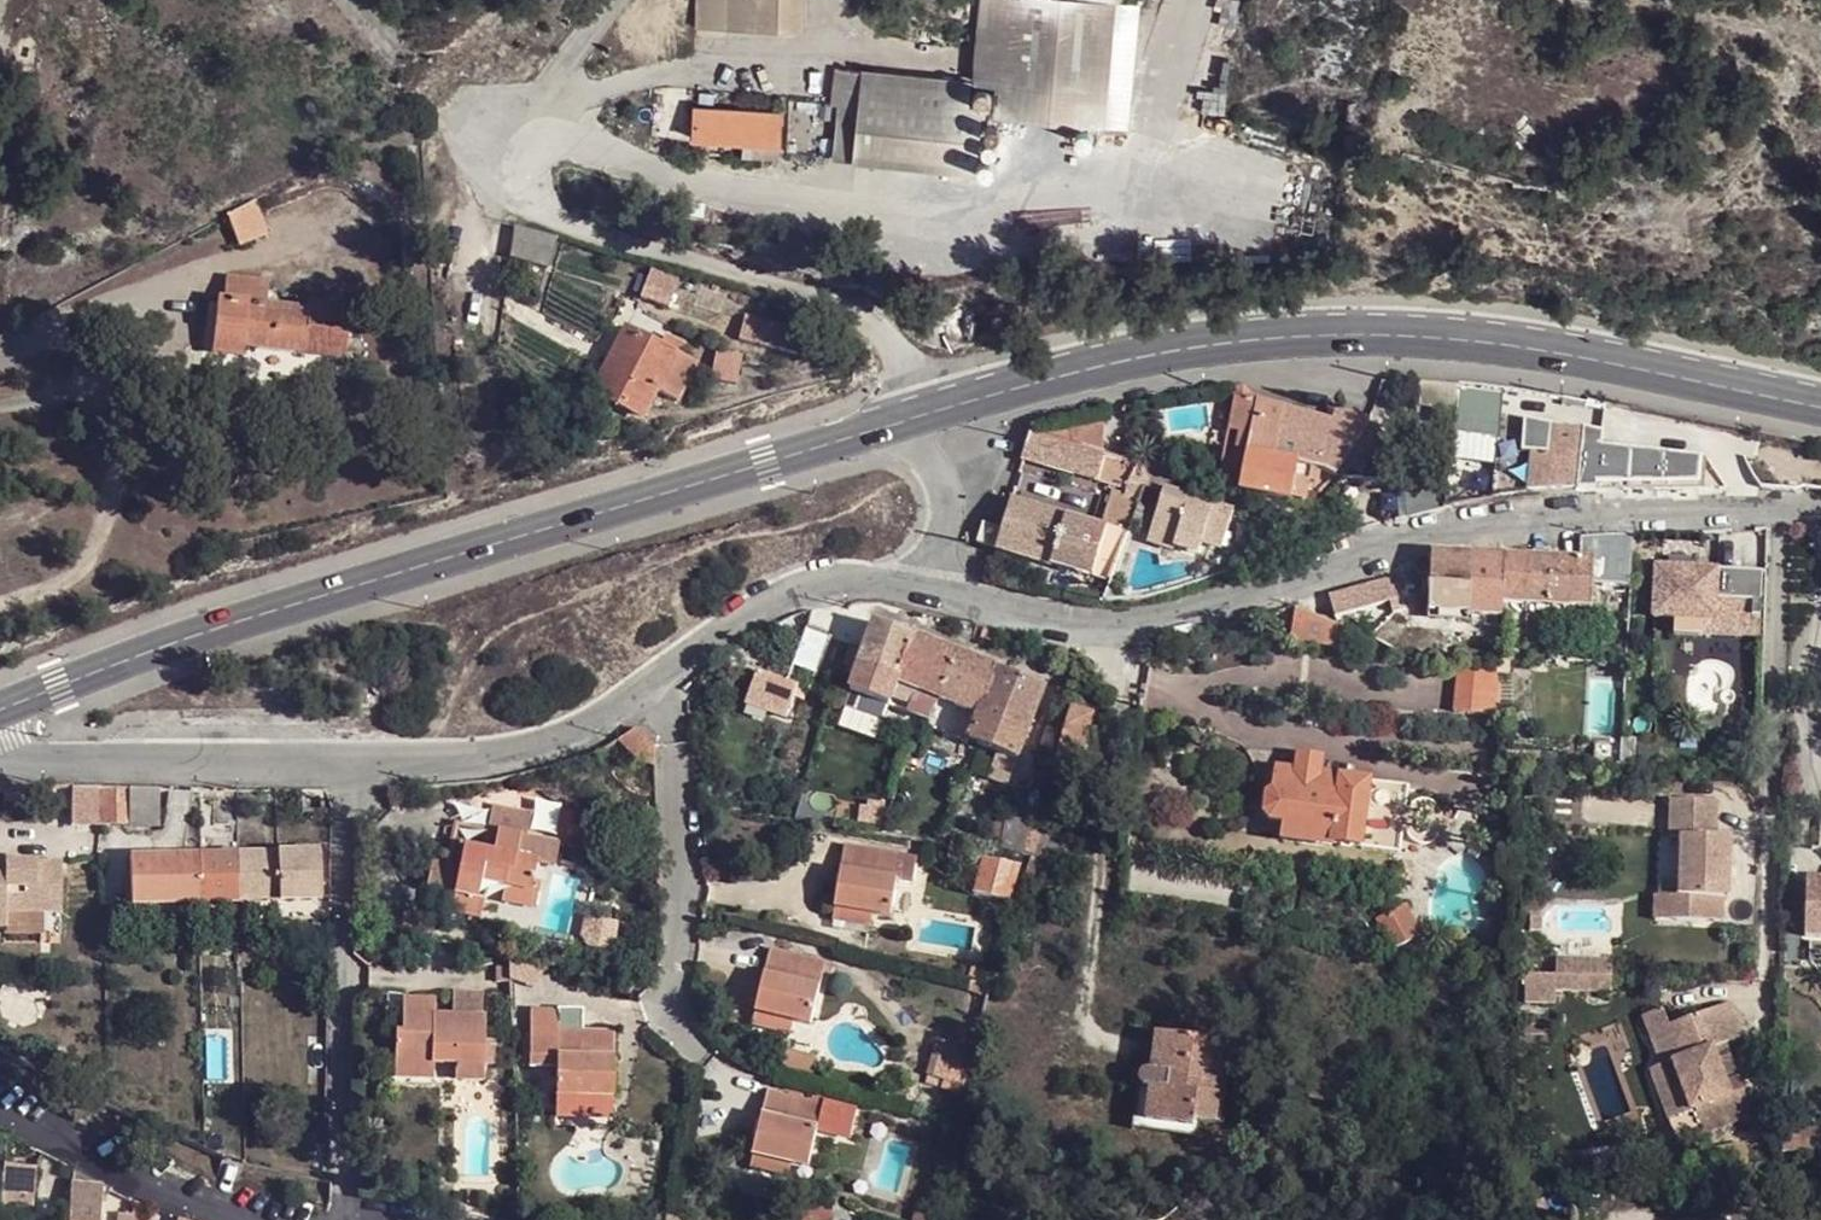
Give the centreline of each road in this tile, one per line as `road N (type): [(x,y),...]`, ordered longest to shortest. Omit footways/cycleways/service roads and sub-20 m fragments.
road 1 (primary): [(902,422),(233,620),(0,706)]
road 2 (residential): [(901,583),(1123,636),(1360,554),(1501,521),(1578,511),(1820,508)]
road 3 (primary): [(1820,406),(1476,341),(1342,333),(1230,340),(1065,373),(902,422)]
road 4 (residential): [(901,583),(835,582),(766,604),(581,732),(502,754),(348,761)]
road 5 (residential): [(348,761),(343,1219)]
road 6 (residential): [(348,761),(76,761),(0,749)]
road 7 (residential): [(288,1219),(143,1180),(0,1106)]
road 8 (residential): [(901,583),(941,540),(950,487),(927,442),(902,422)]

